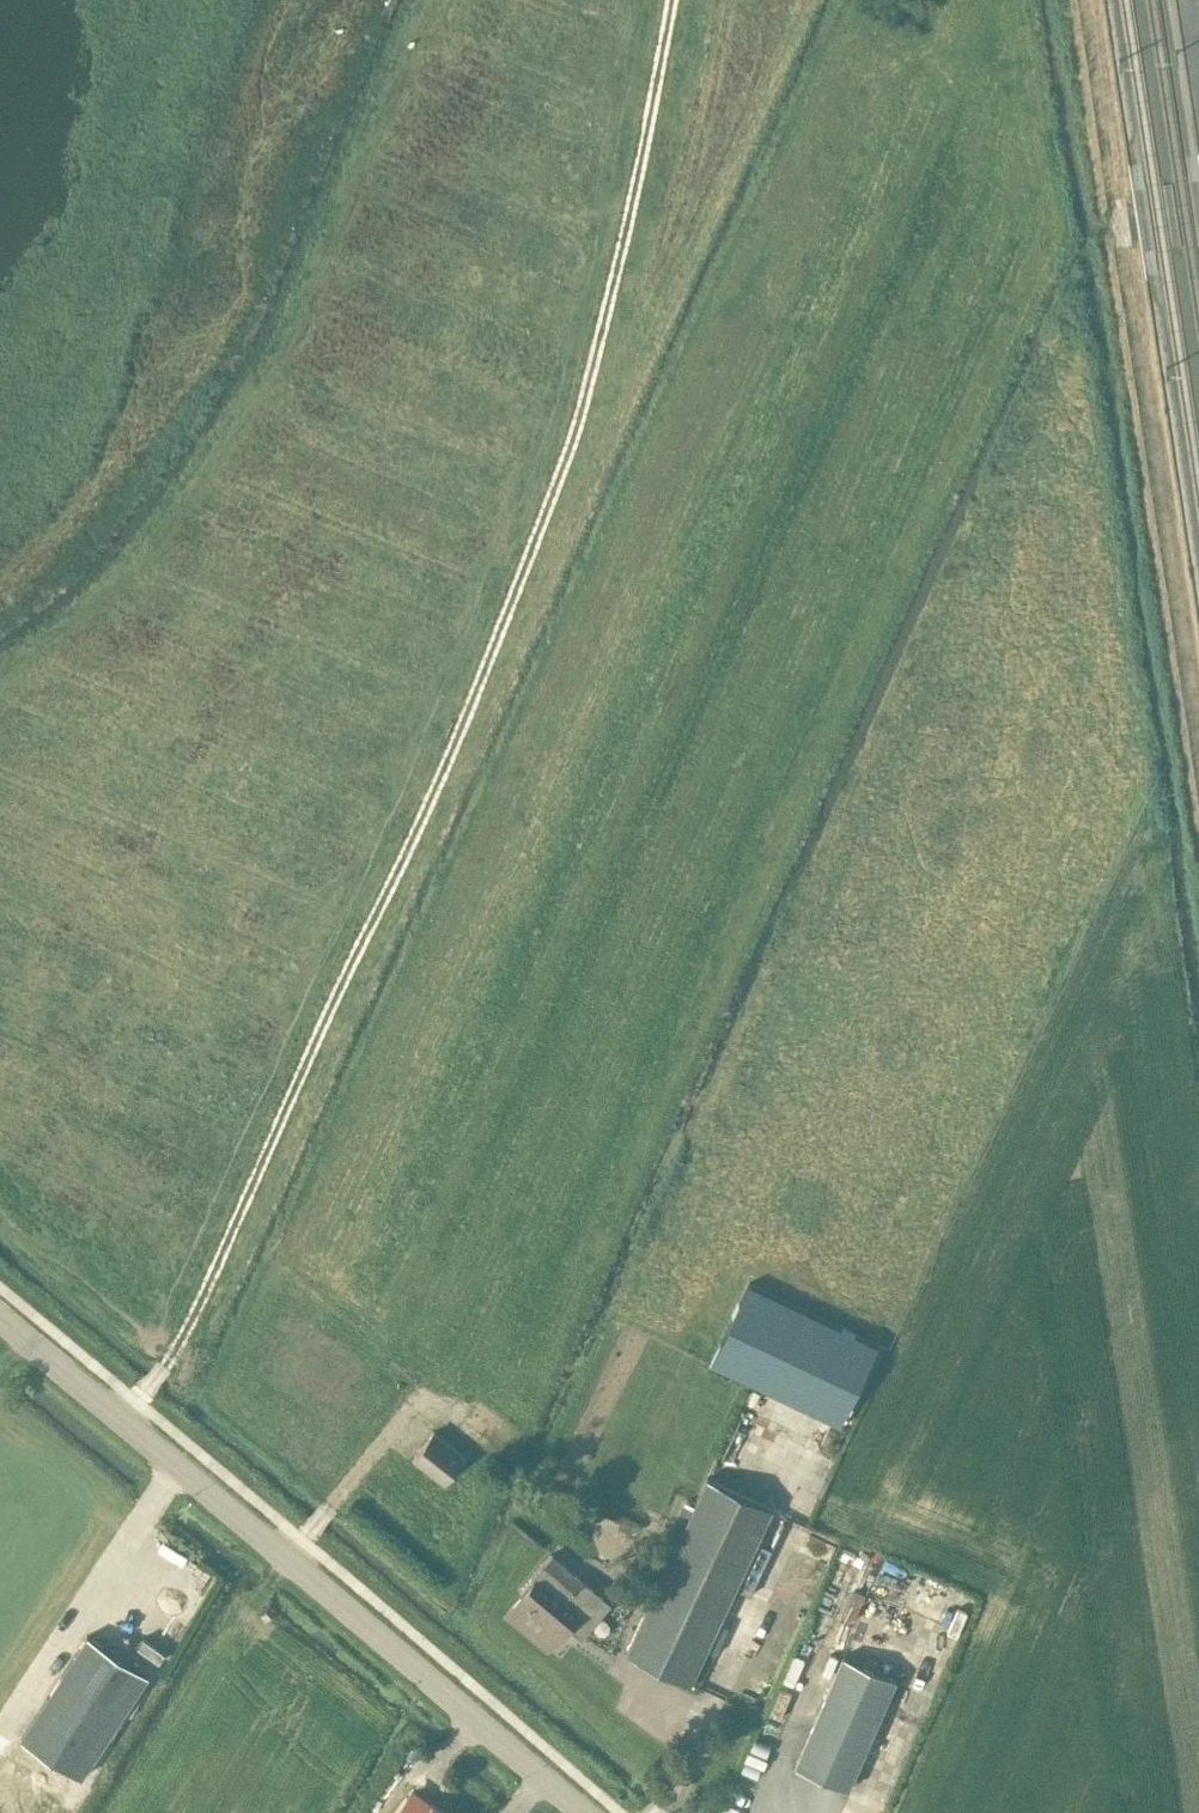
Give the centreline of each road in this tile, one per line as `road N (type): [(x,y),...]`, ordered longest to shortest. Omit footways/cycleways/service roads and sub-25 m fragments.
road 1 (track): [(672,0),(581,413),(515,593),(439,779),(196,1311),(120,1419)]
road 2 (secondary): [(580,1812),(0,1320)]
road 3 (track): [(1198,738),(1124,247)]
road 4 (track): [(1116,198),(1086,0)]

